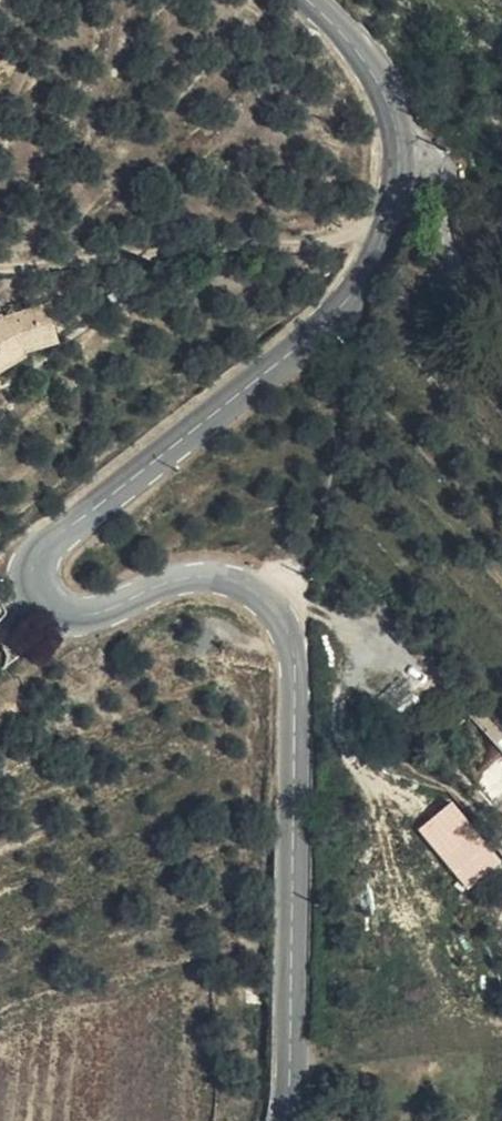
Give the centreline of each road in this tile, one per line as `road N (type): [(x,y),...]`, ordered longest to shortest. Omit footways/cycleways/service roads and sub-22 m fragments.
road 1 (tertiary): [(283,1120),(300,676),(294,637),(280,609),(247,583),(208,577),(164,583),(107,609),(67,608),(49,593),(41,564),(58,536),(310,339),(381,240),(406,170),(399,136),(378,76),(304,0)]

